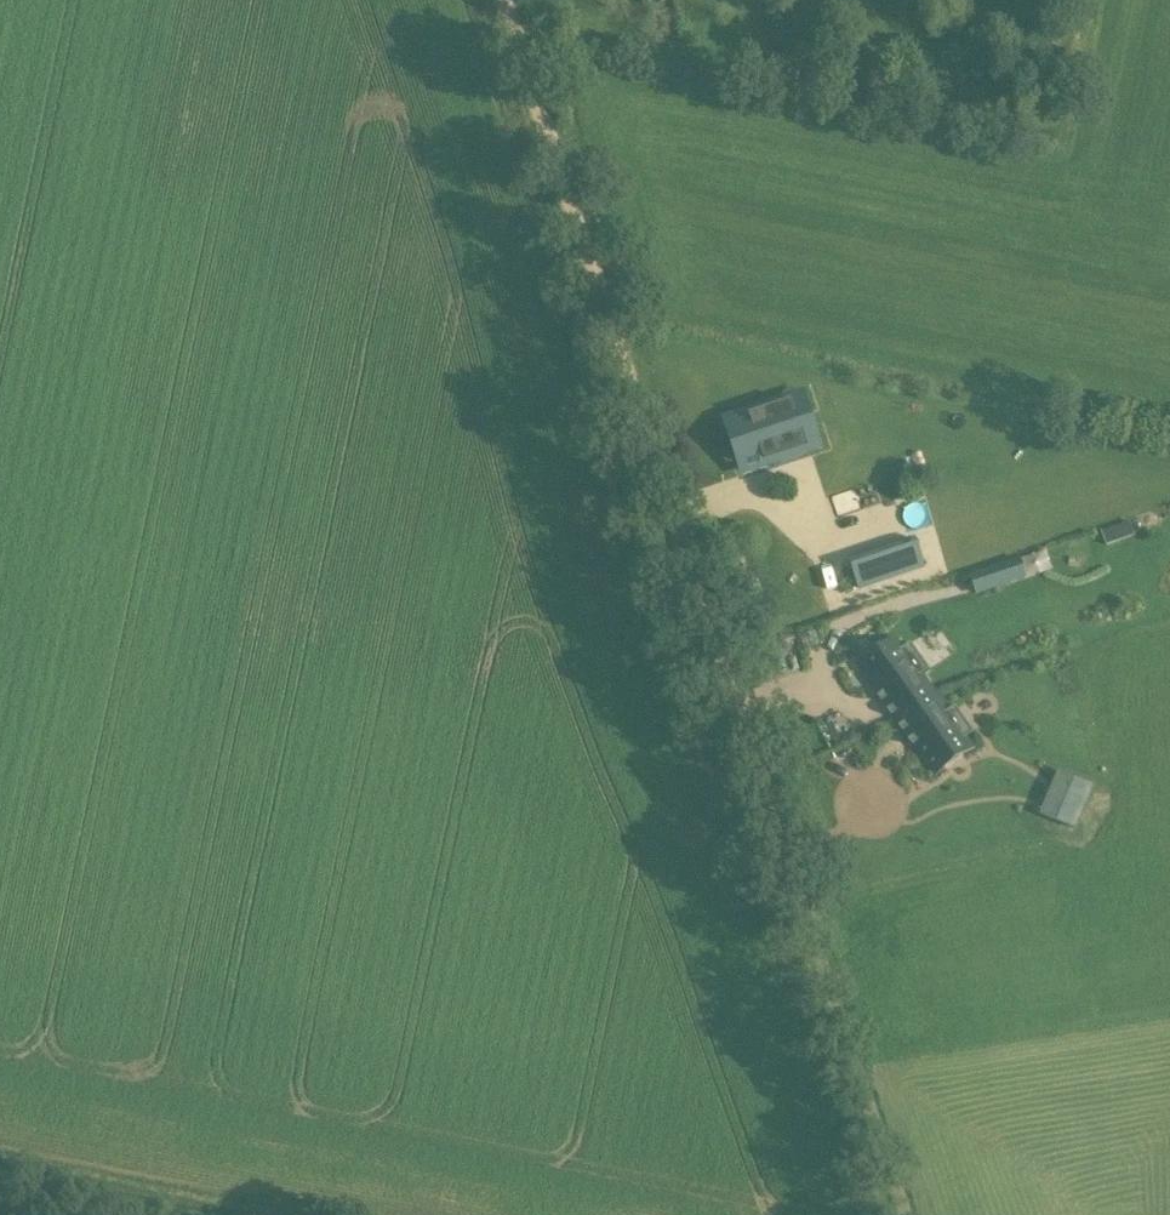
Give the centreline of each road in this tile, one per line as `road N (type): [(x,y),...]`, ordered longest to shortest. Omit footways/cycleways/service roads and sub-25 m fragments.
road 1 (unclassified): [(903,1214),(650,449)]
road 2 (track): [(650,449),(499,0)]

